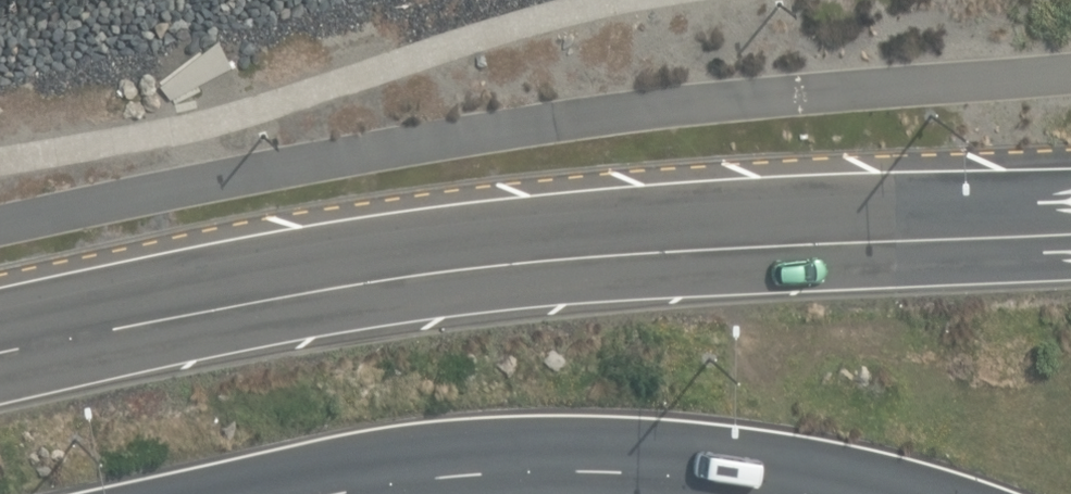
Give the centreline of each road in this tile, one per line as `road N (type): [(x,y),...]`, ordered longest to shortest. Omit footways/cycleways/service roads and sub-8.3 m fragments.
road 1 (trunk): [(0,351),(483,265),(728,244),(1070,231)]
road 2 (trunk): [(839,493),(720,472),(578,463),(436,472),(310,493)]

